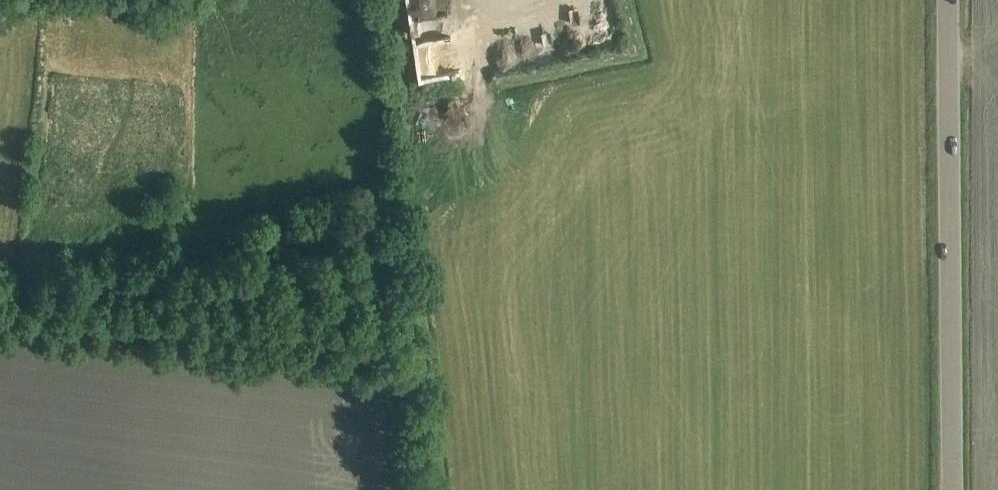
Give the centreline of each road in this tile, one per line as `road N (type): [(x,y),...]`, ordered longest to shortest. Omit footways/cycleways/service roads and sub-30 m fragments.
road 1 (track): [(0,302),(173,314),(223,306),(277,277),(331,261),(384,267),(418,298),(446,489)]
road 2 (tertiary): [(953,489),(948,0)]

